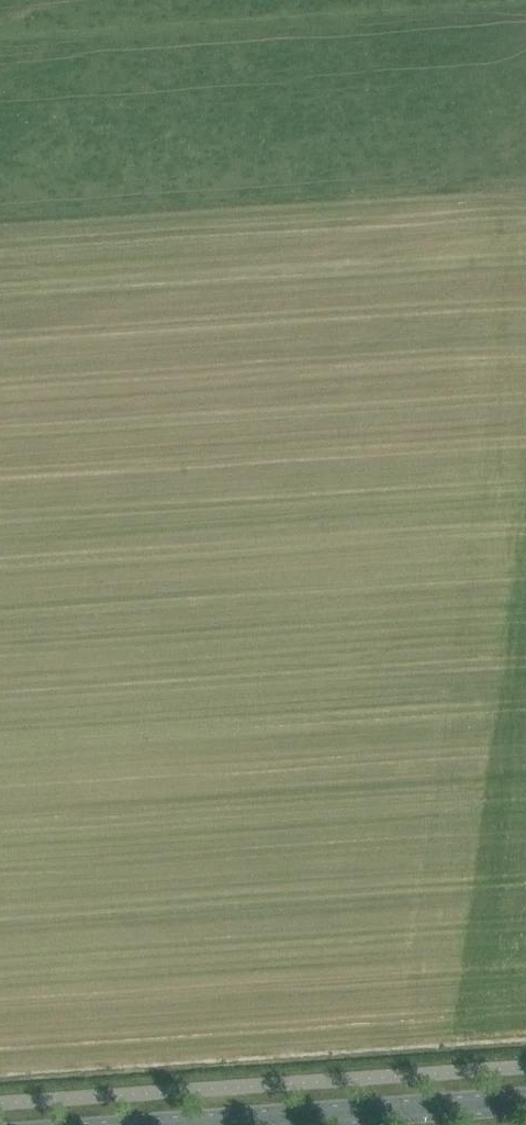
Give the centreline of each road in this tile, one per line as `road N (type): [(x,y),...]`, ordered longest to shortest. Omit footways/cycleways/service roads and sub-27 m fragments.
road 1 (secondary): [(172,1124),(525,1101)]

